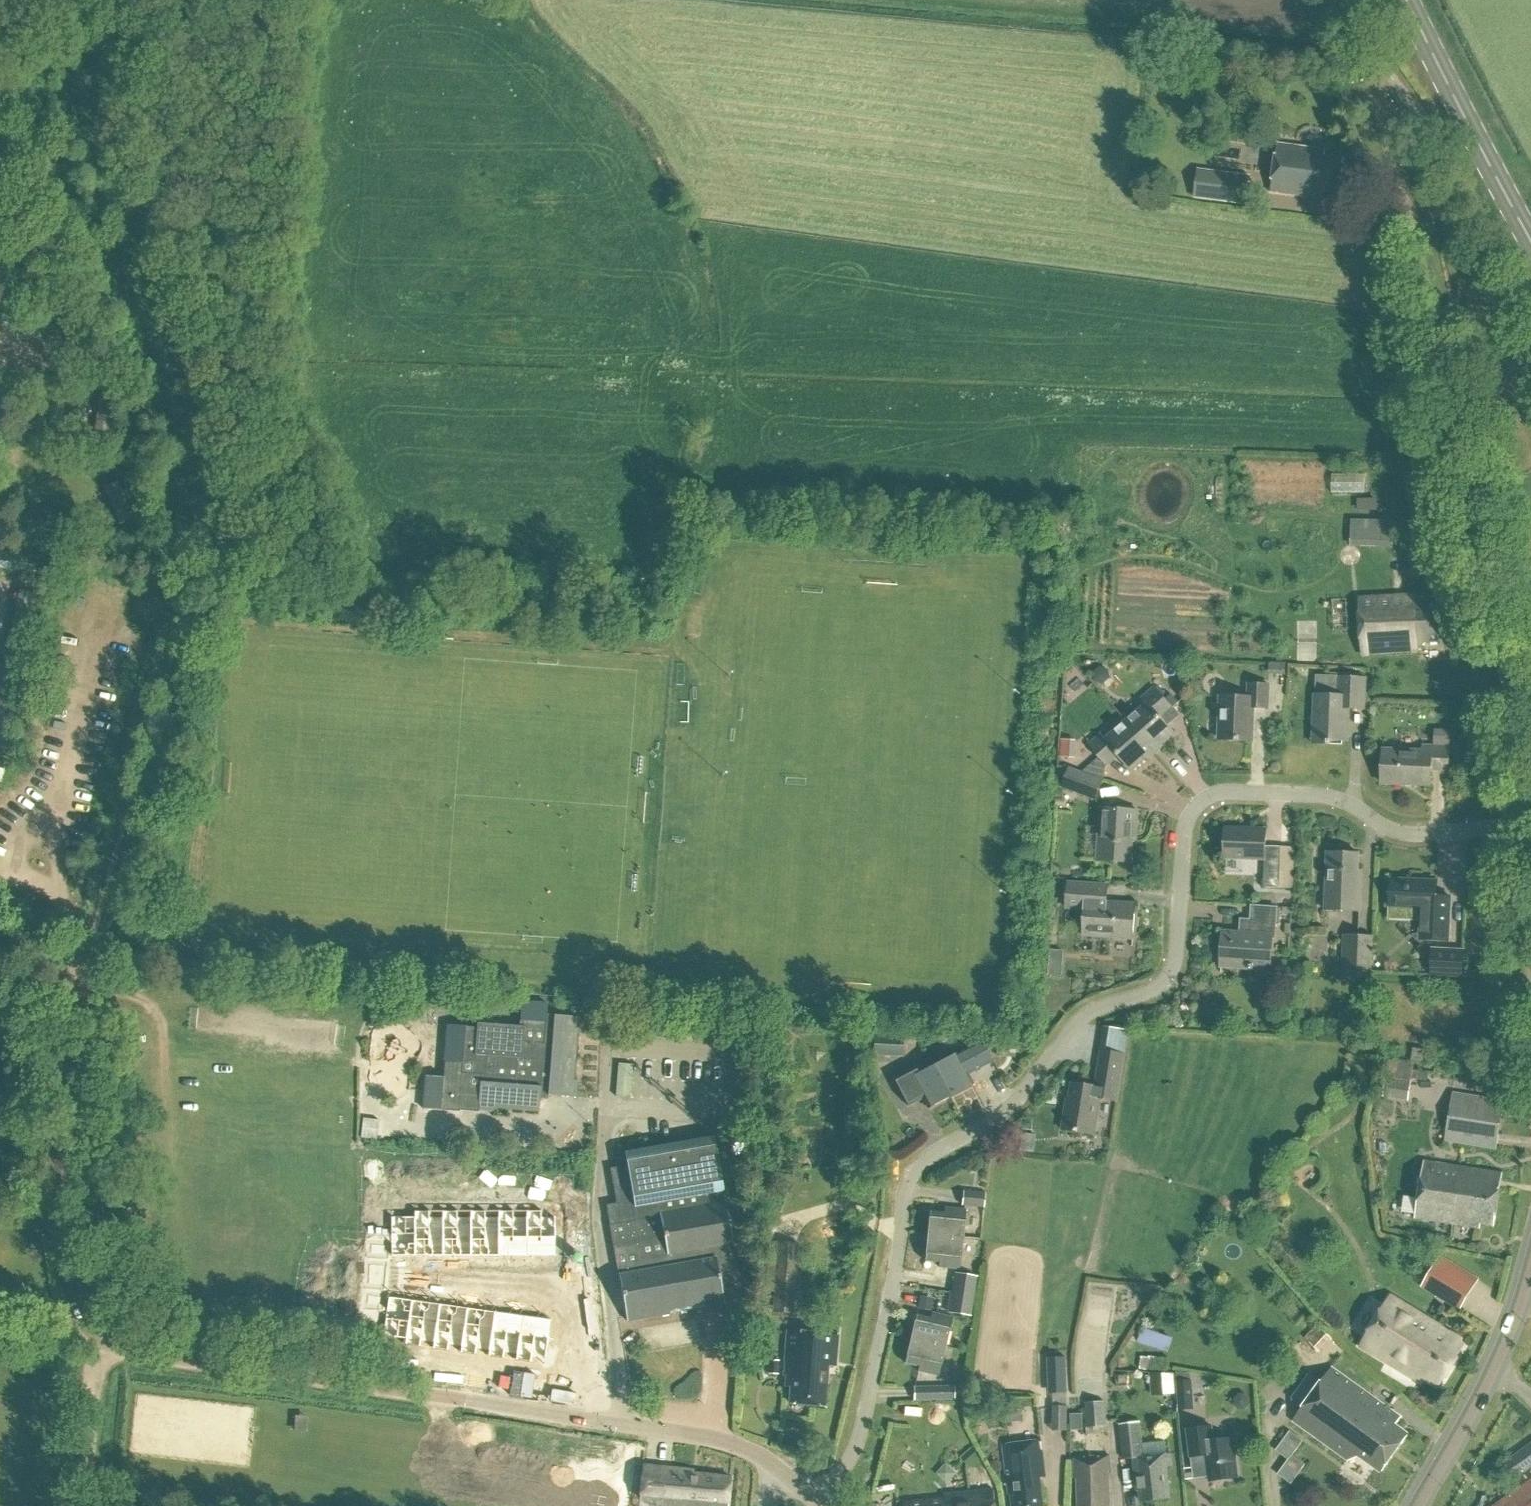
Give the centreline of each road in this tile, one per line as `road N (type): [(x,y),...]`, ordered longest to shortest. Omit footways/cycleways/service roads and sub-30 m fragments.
road 1 (residential): [(815,1501),(851,1451),(860,1420),(913,1172),(992,1122),(1089,1014),(1162,986),(1175,967),(1187,825),(1207,798),(1322,797),(1413,835),(1522,824)]
road 2 (residential): [(778,1473),(736,1443),(680,1433),(99,1347),(73,1311),(61,1207),(74,1002)]
road 3 (residential): [(1522,824),(1504,672),(1385,133)]
road 4 (track): [(933,0),(1320,46)]
road 5 (primary): [(1530,237),(1409,0)]
road 6 (tertiary): [(1420,1505),(1488,1385),(1530,1273)]
road 7 (track): [(84,1505),(99,1347)]

